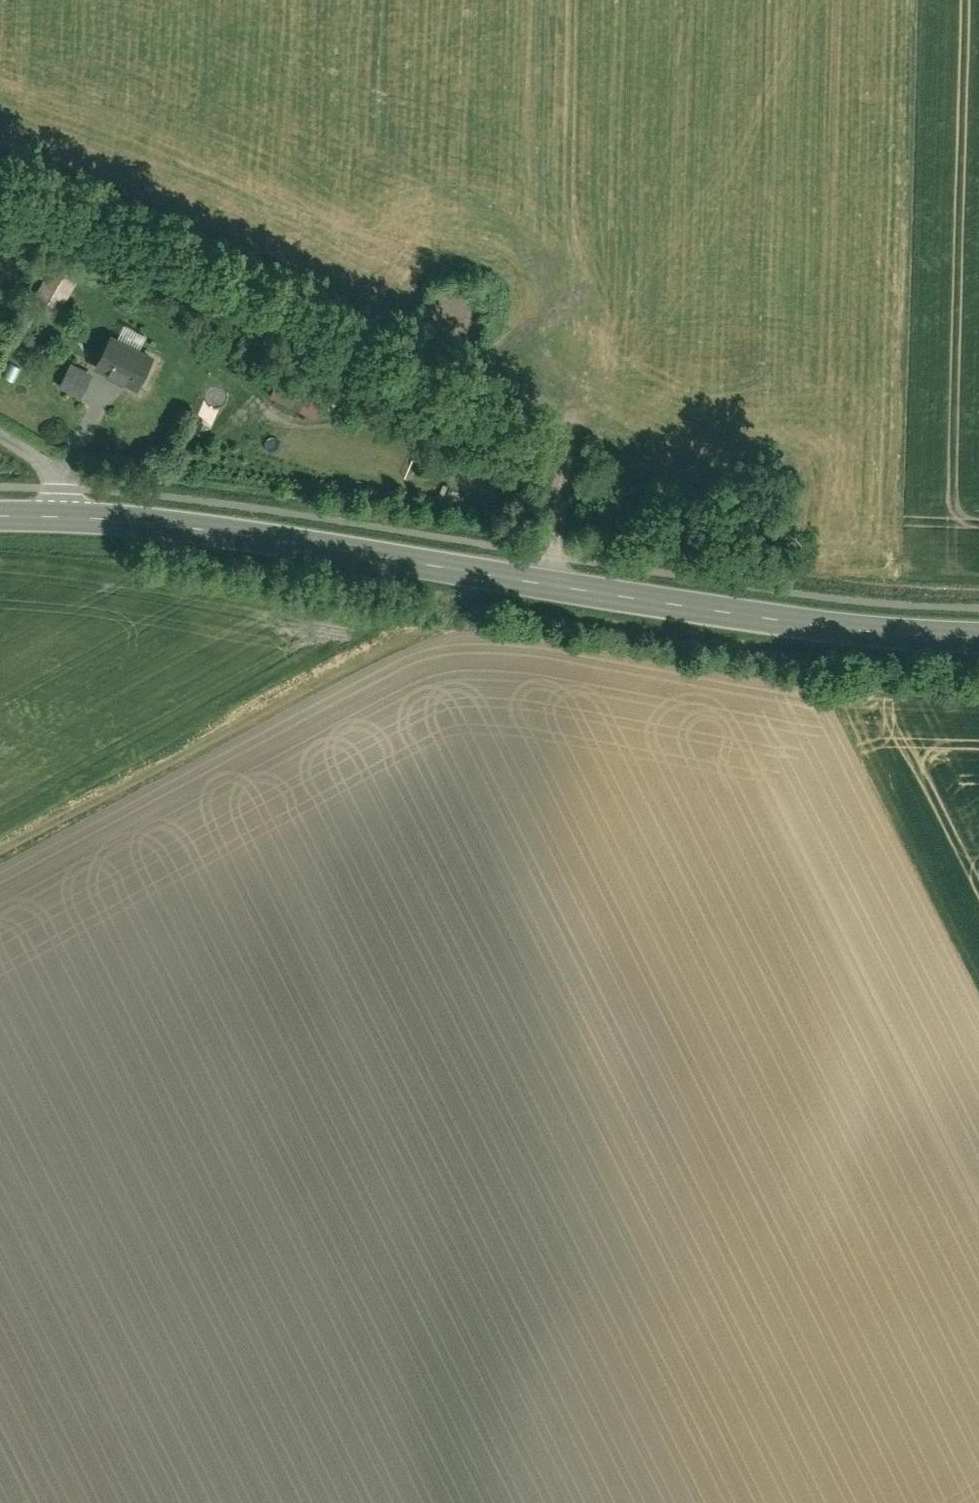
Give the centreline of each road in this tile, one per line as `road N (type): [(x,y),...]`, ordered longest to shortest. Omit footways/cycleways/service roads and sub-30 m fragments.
road 1 (secondary): [(978,638),(764,618),(257,537),(62,518)]

